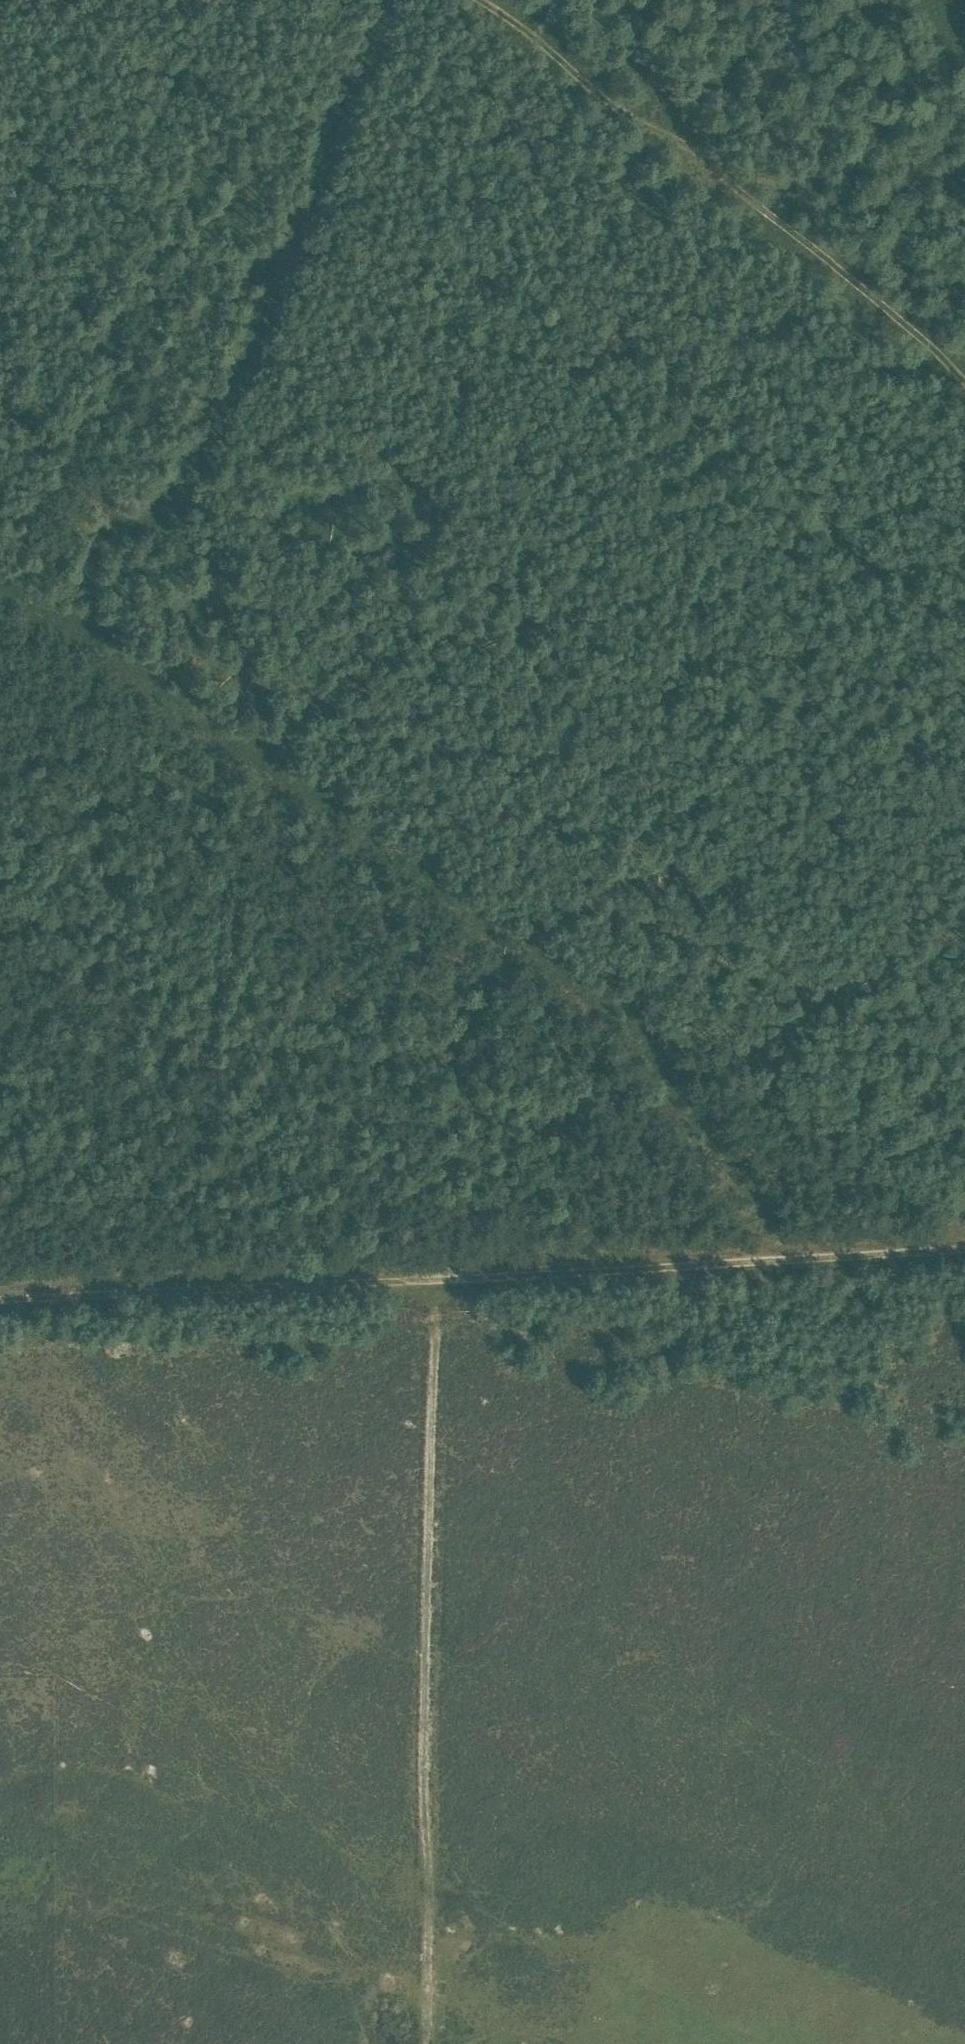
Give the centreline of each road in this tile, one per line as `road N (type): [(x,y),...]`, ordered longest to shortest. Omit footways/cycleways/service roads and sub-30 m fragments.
road 1 (track): [(426,2043),(422,1803),(435,1322),(438,1297),(456,1273)]
road 2 (track): [(964,377),(473,0)]
road 3 (track): [(964,1246),(456,1273)]
road 4 (track): [(456,1273),(0,1298)]

